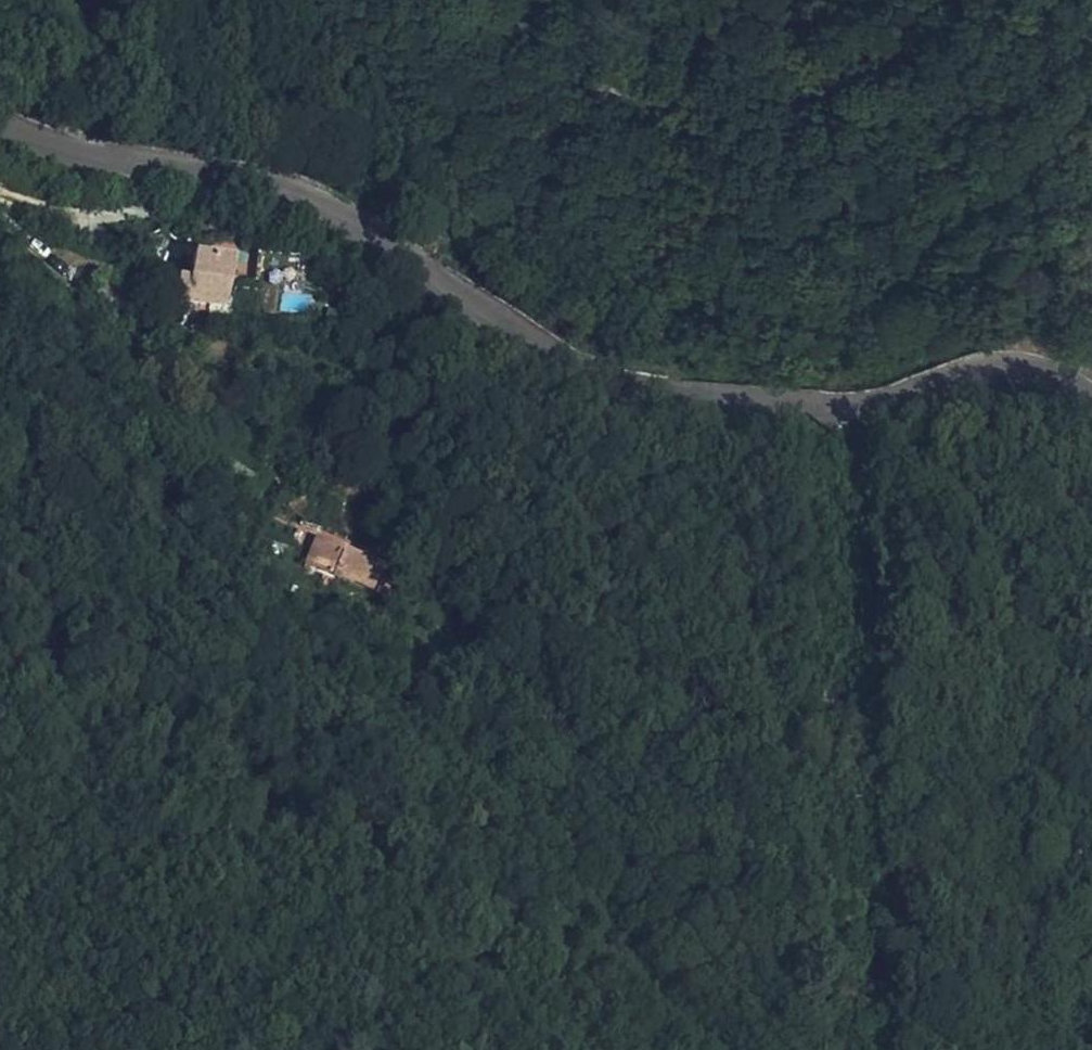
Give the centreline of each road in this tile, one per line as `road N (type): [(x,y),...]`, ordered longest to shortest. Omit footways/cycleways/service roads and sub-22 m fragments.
road 1 (tertiary): [(0,122),(82,151),(268,184),(315,200),(545,352),(643,386),(837,405),(904,395),(996,365),(1050,371),(1091,396)]

